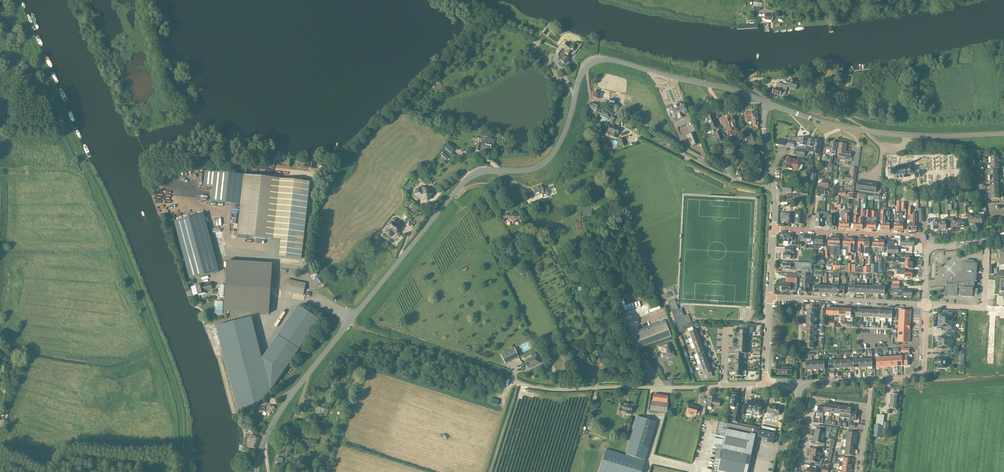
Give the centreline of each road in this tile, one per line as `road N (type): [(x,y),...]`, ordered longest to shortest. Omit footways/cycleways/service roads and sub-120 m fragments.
road 1 (unclassified): [(256,471),(272,423),(352,318),(461,185),(495,170)]
road 2 (unclassified): [(767,102),(591,61),(549,159),(529,170),(495,170)]
road 3 (tertiary): [(767,102),(863,130),(1003,134)]
road 4 (residential): [(515,383),(552,390),(722,386)]
road 5 (residential): [(929,248),(911,235),(774,230)]
road 6 (residential): [(926,306),(771,298)]
road 7 (unclassified): [(926,306),(922,374),(872,380)]

